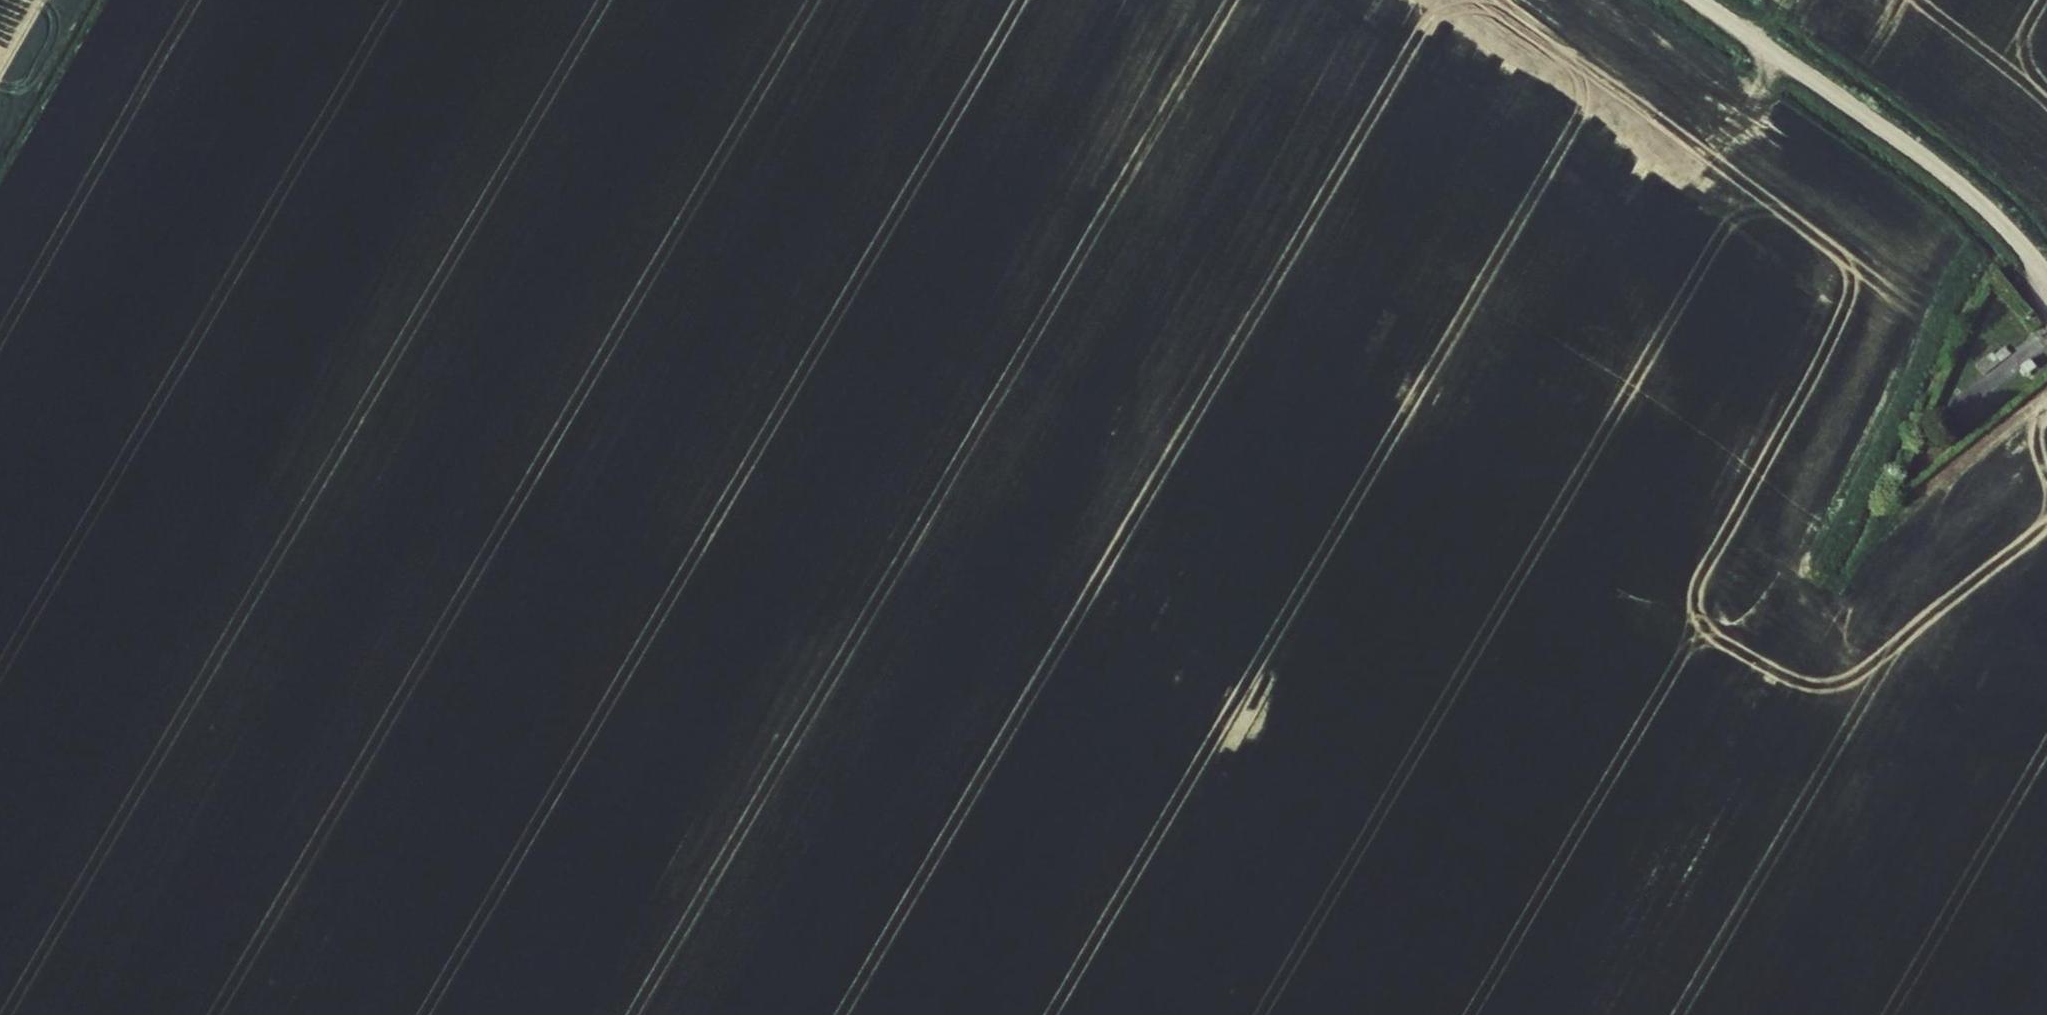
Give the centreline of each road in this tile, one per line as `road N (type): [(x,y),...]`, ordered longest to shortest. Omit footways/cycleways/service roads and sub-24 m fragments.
road 1 (unclassified): [(2046,274),(1963,187),(1697,0)]

